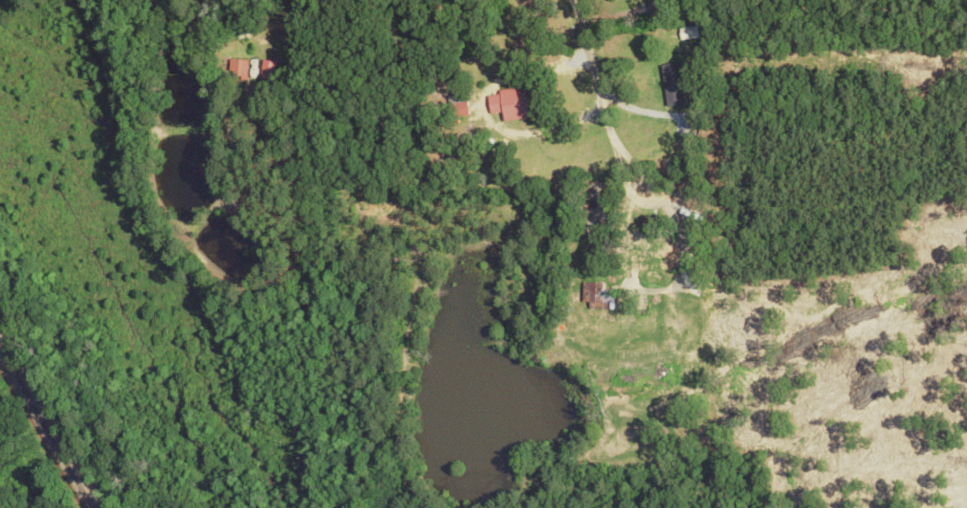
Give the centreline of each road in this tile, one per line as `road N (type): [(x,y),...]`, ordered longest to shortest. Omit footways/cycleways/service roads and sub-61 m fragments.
road 1 (residential): [(572,0),(624,165),(701,226)]

